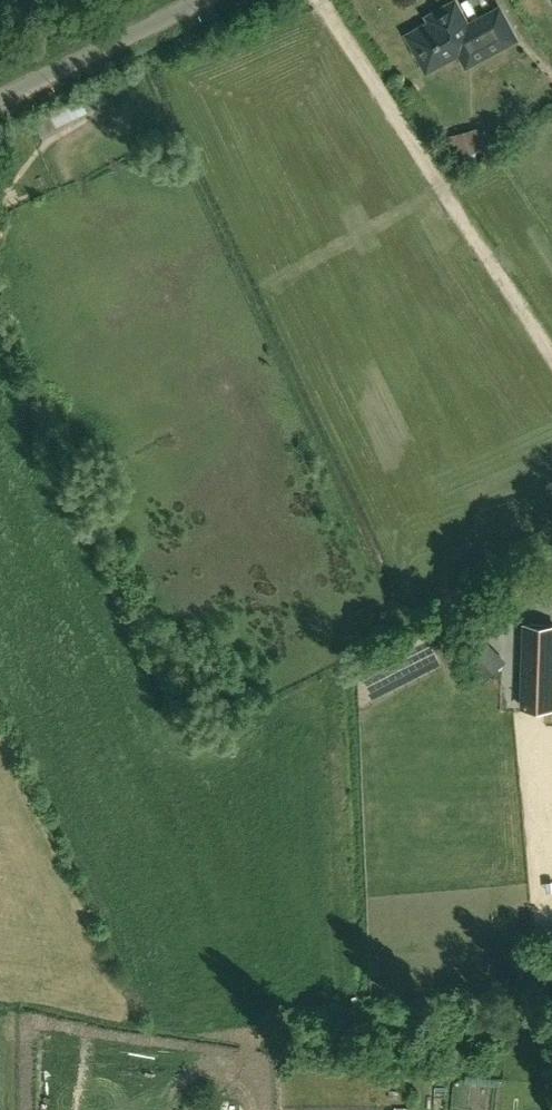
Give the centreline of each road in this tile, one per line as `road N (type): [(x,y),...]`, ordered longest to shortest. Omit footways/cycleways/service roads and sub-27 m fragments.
road 1 (unclassified): [(0,99),(201,0)]

